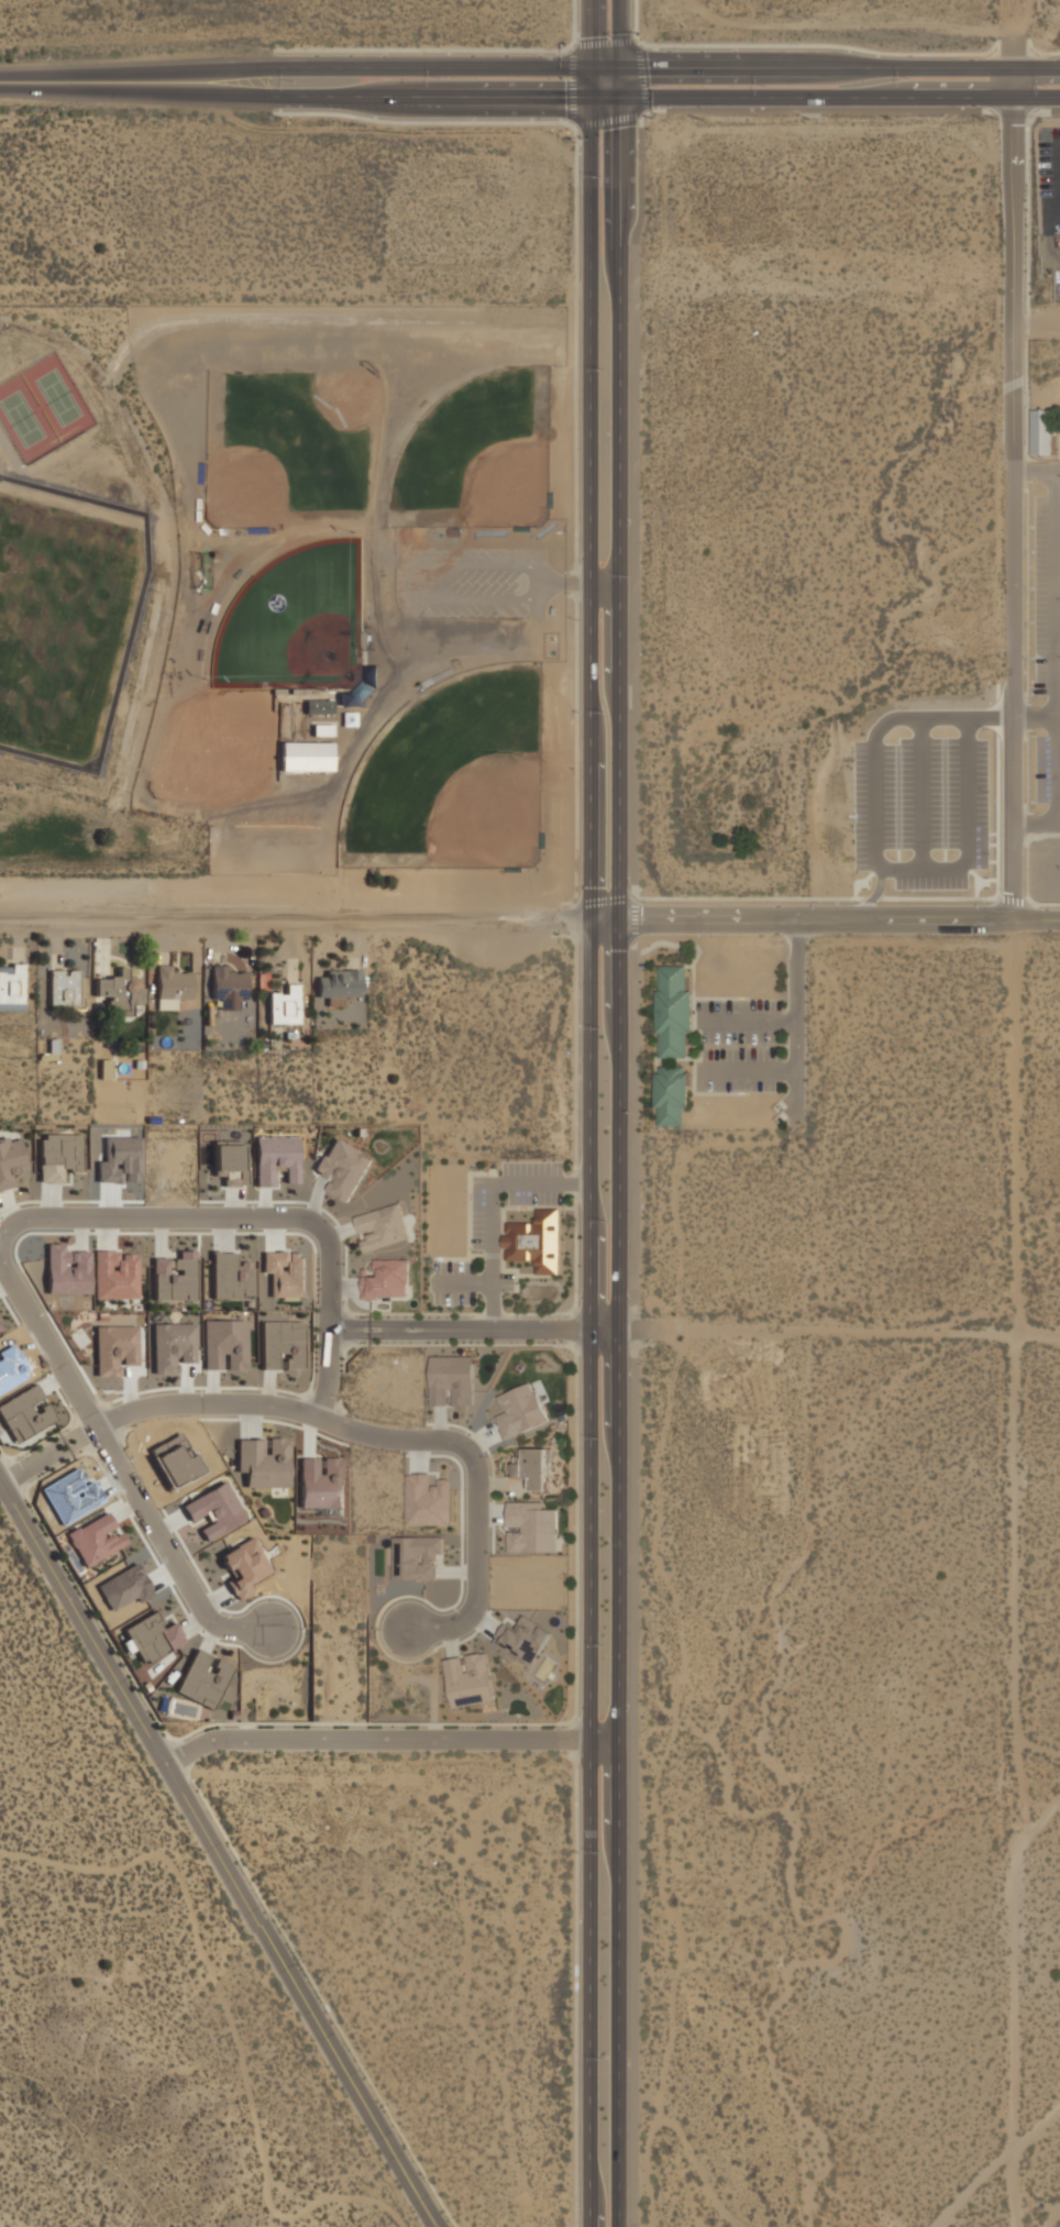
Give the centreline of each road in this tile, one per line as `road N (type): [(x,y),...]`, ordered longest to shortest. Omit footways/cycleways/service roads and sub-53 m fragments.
road 1 (tertiary): [(614,2226),(623,100)]
road 2 (tertiary): [(590,100),(588,2226)]
road 3 (residential): [(1059,922),(574,916),(0,923)]
road 4 (residential): [(324,1423),(333,1365),(321,1227),(302,1219),(15,1221),(3,1261),(185,1579),(213,1620),(236,1630),(274,1628)]
road 5 (secondary): [(162,79),(251,98),(1059,94)]
road 6 (secondary): [(1059,66),(266,67),(162,79)]
road 7 (residential): [(435,2226),(0,1480)]
road 8 (residential): [(1012,922),(1014,66)]
road 9 (residential): [(69,1444),(115,1419),(191,1404),(281,1409),(356,1435),(456,1446),(474,1469),(474,1601),(448,1628),(407,1630)]
road 10 (residential): [(166,1767),(236,1739),(584,1742)]
road 11 (residential): [(616,1331),(366,1331)]
road 12 (secondary): [(0,80),(162,79)]

